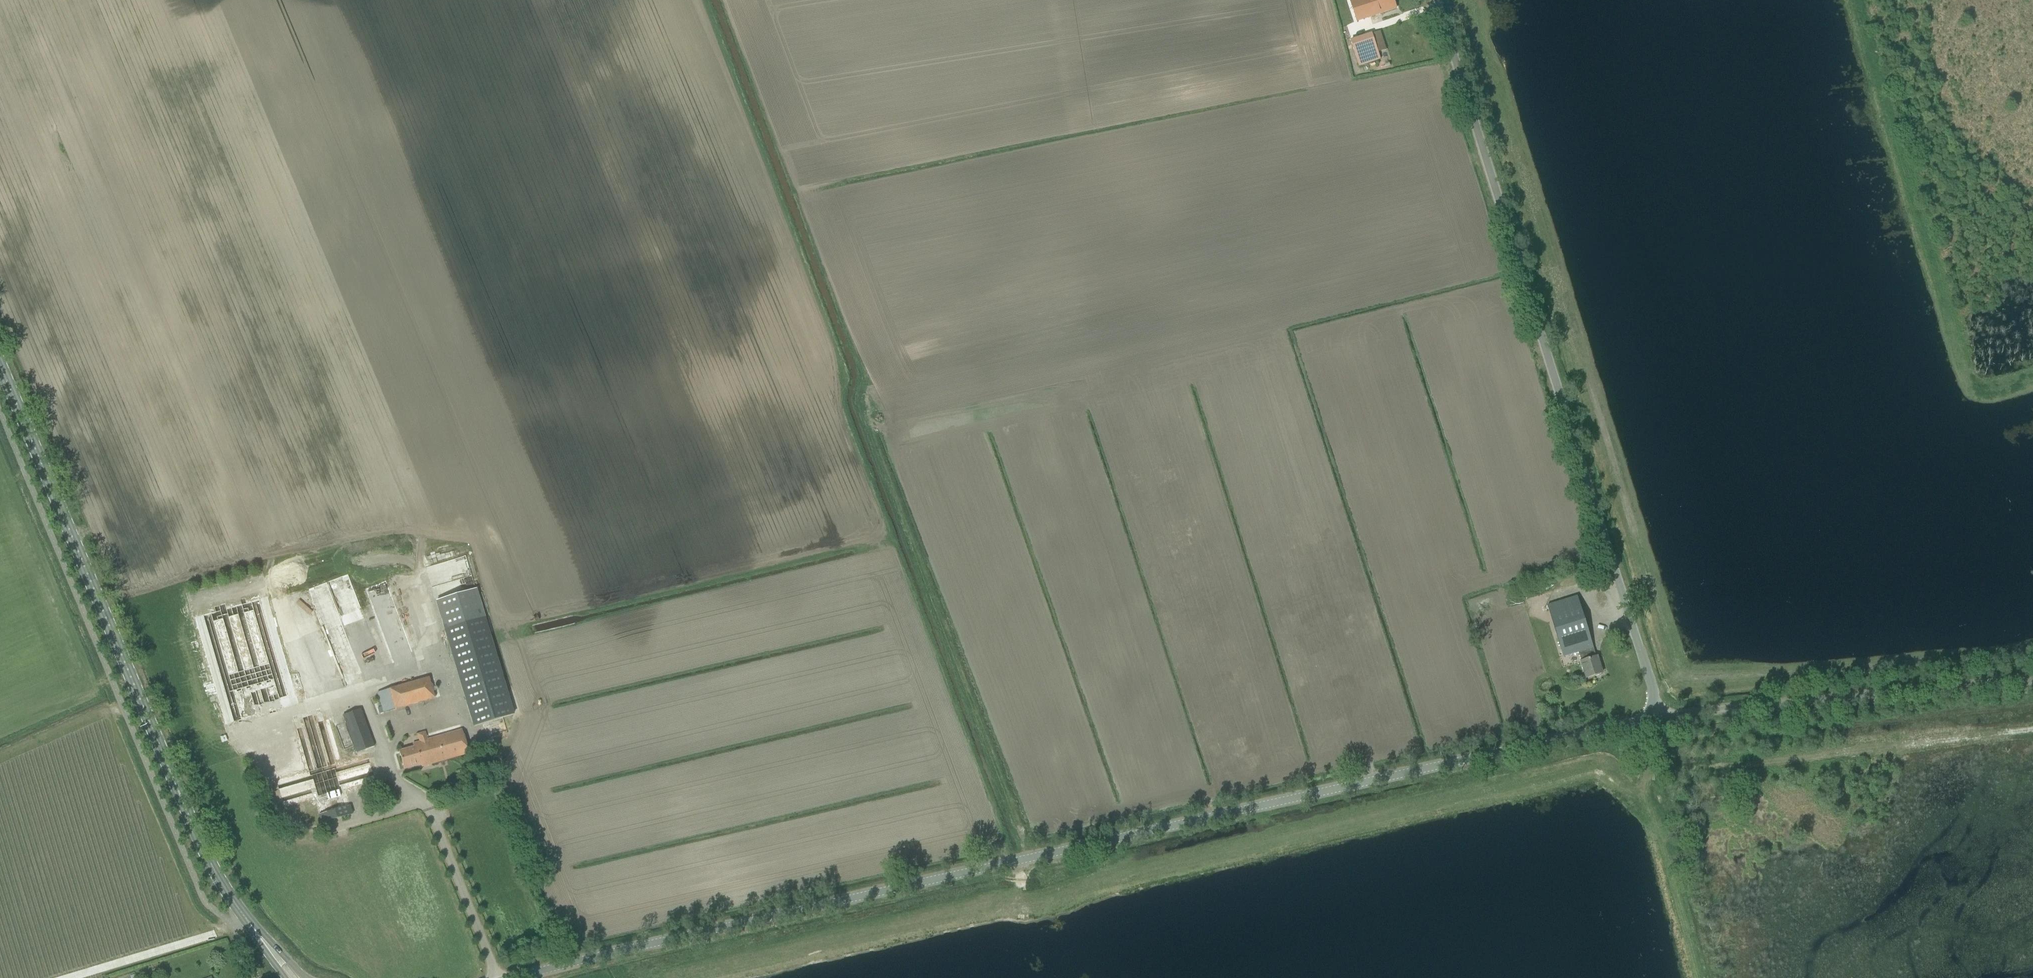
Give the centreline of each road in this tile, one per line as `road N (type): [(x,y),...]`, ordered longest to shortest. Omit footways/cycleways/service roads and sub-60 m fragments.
road 1 (unclassified): [(526,977),(1651,717)]
road 2 (unclassified): [(1651,717),(1433,0)]
road 3 (secondary): [(269,951),(212,869),(0,368)]
road 4 (unclassified): [(1651,717),(2032,679)]

